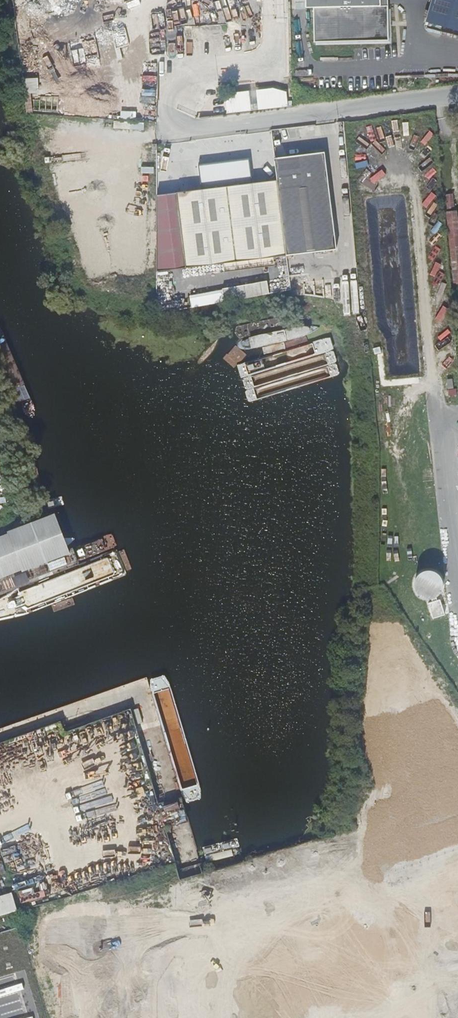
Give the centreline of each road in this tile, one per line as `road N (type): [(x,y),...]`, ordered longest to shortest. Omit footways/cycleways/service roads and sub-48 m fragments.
road 1 (residential): [(49,147),(135,145),(148,135),(457,96)]

